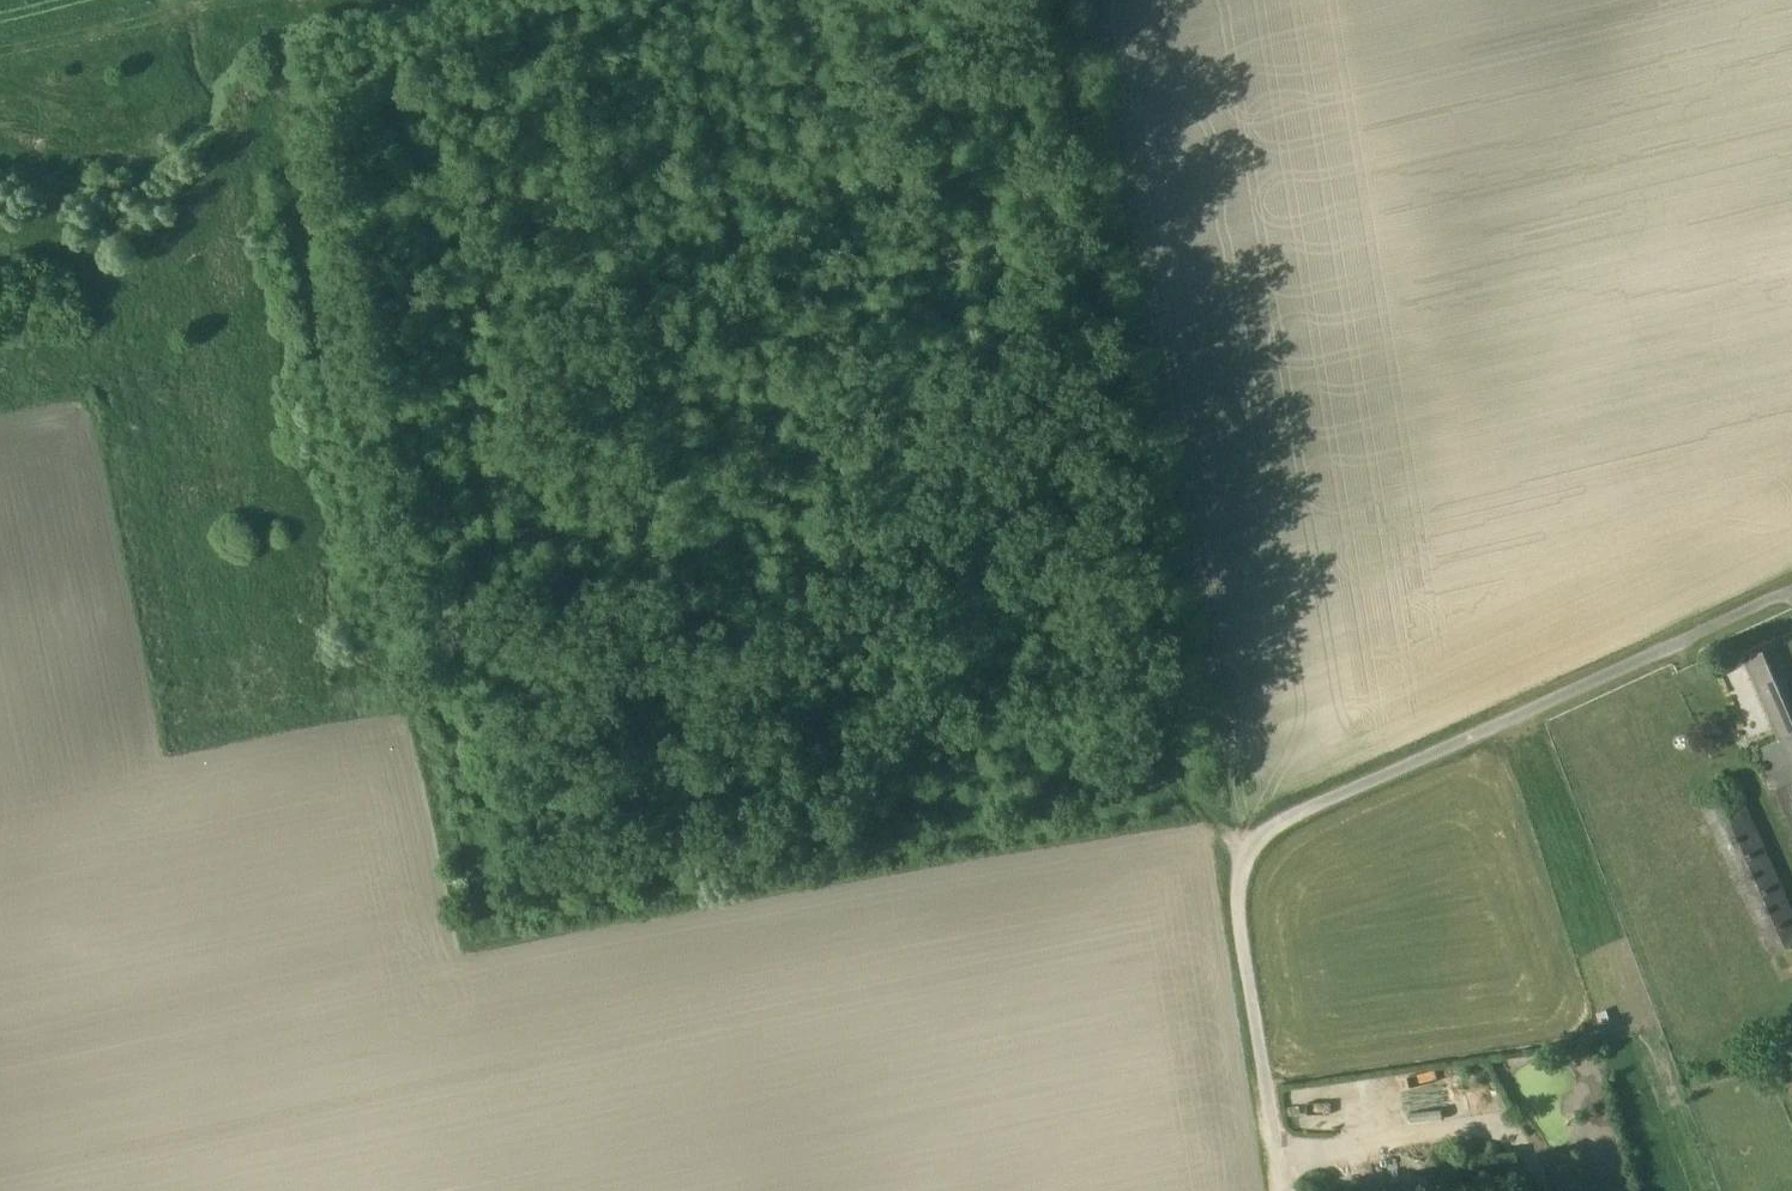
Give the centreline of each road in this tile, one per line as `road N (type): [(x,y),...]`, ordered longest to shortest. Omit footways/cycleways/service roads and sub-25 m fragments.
road 1 (unclassified): [(1308,1190),(1268,892),(1288,844),(1315,817),(1659,665)]

